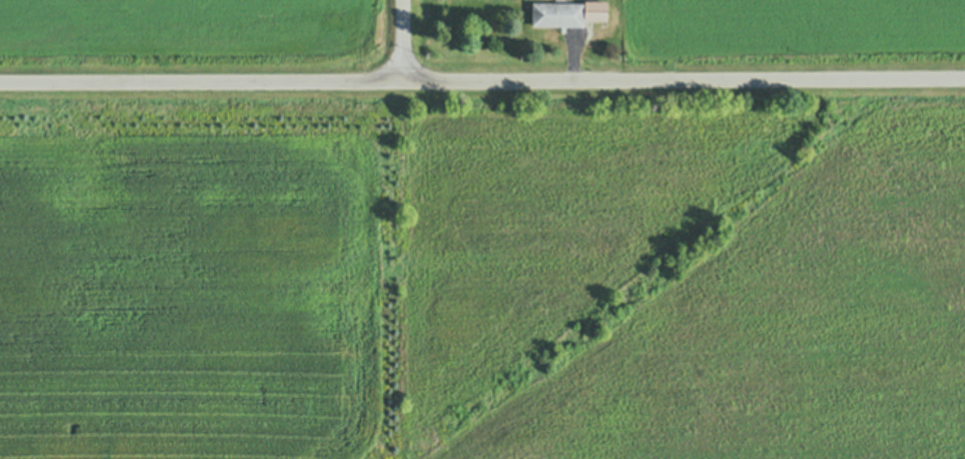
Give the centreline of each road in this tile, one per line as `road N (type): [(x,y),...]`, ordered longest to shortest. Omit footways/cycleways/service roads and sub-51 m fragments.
road 1 (residential): [(0,83),(964,78)]

